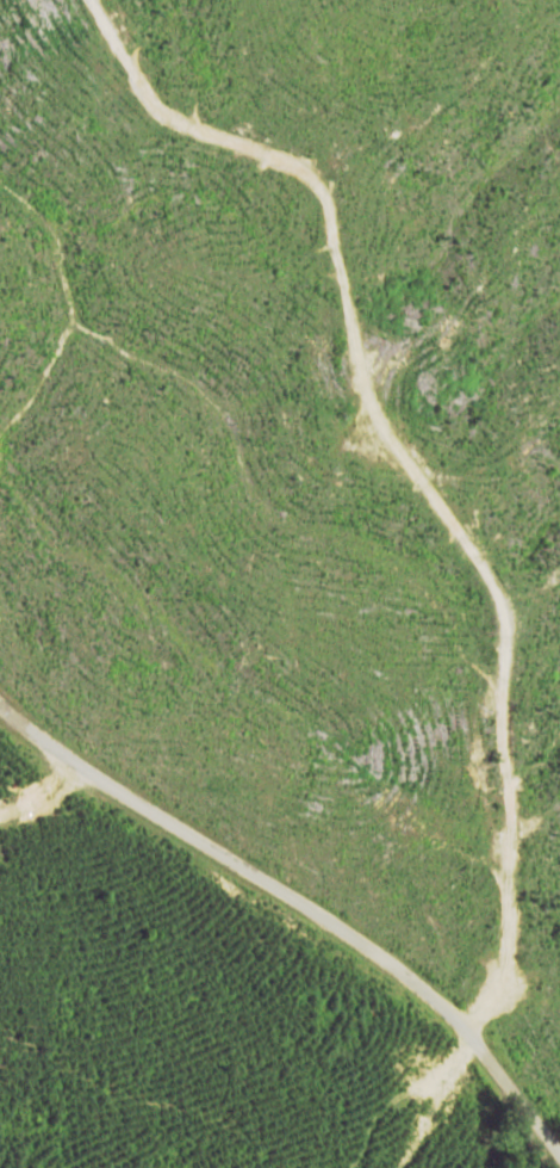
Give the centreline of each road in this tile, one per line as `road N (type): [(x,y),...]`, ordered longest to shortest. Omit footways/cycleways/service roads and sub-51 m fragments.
road 1 (residential): [(509,1167),(378,1014),(64,793),(0,724)]

